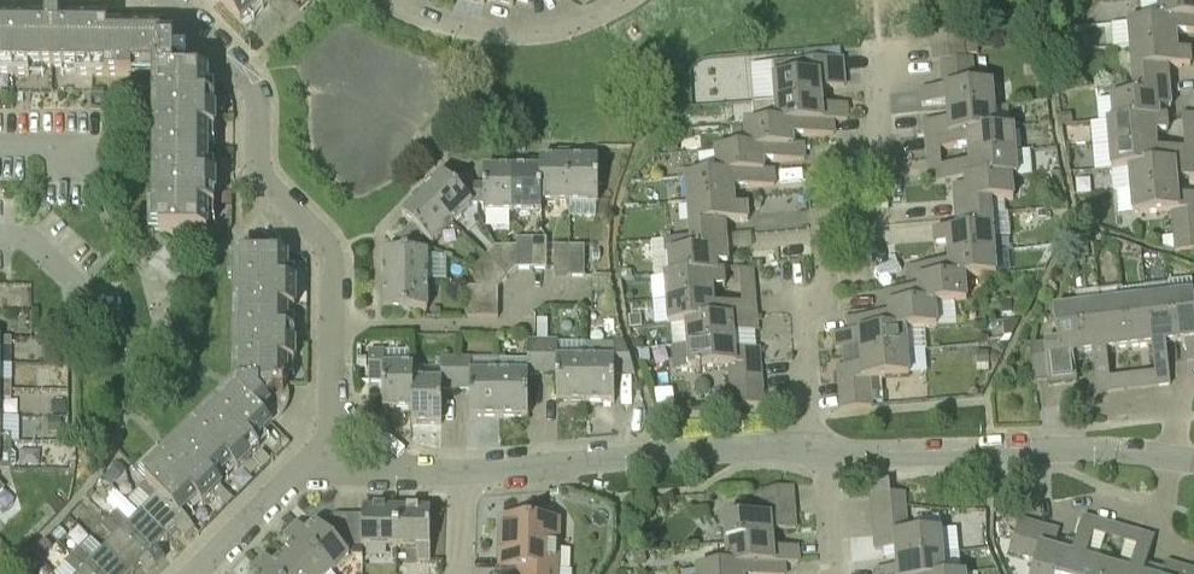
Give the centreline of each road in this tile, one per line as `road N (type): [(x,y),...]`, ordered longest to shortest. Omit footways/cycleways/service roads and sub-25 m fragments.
road 1 (residential): [(333,402),(328,248),(261,173),(249,82),(172,0)]
road 2 (residential): [(813,448),(804,320),(827,291),(823,237),(858,196),(856,167),(880,136),(873,47)]
road 3 (residential): [(813,448),(461,473)]
road 4 (residential): [(626,0),(584,22),(530,31),(437,22),(391,0)]
road 5 (residential): [(1037,453),(824,450)]
road 6 (residential): [(1181,400),(1116,409),(1058,395),(1052,453)]
road 7 (residential): [(1162,521),(1095,504),(1041,509),(1037,453)]
road 8 (residential): [(195,573),(296,473)]
road 9 (residential): [(77,327),(77,284),(29,241),(0,236)]
road 10 (residential): [(829,573),(824,450)]

